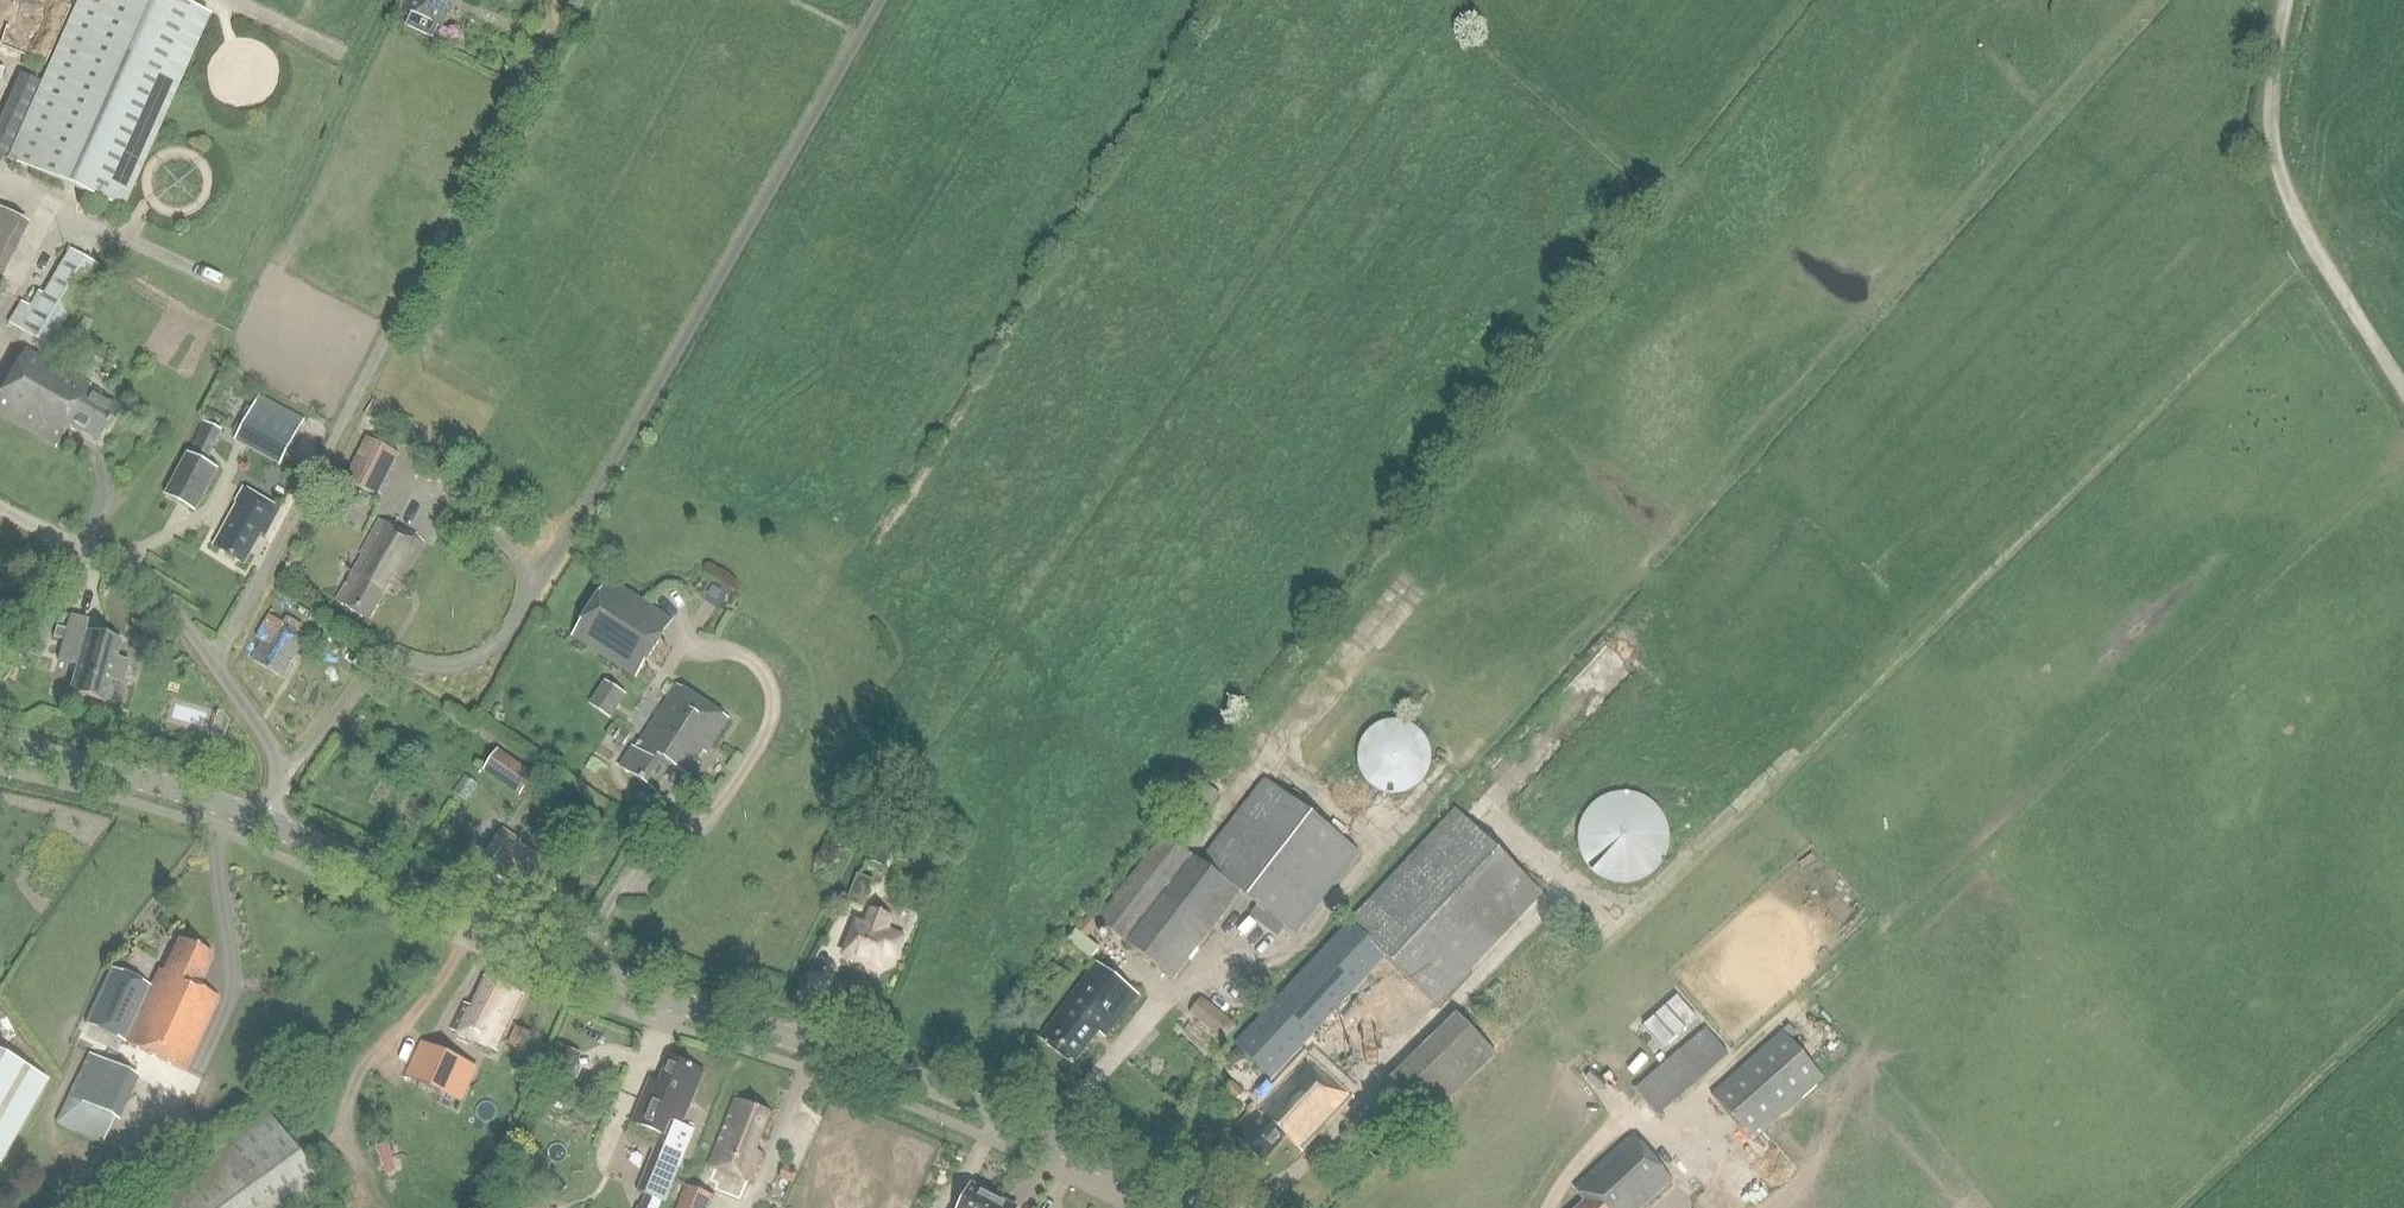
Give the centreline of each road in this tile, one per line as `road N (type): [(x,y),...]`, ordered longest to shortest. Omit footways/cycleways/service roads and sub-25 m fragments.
road 1 (unclassified): [(880,0),(513,625),(467,663),(426,666),(383,656),(278,780)]
road 2 (tertiary): [(1187,1207),(888,1069),(589,972),(261,820)]
road 3 (unclassified): [(215,664),(537,37)]
road 4 (track): [(2287,0),(2267,125),(2279,175),(2304,233),(2403,386)]
road 5 (unclassified): [(0,609),(78,550),(106,548),(140,564),(215,664)]
road 6 (track): [(476,919),(432,991),(357,1074),(338,1138),(323,1155)]
road 7 (tertiary): [(261,820),(122,773),(0,746)]
road 8 (unclassified): [(215,664),(274,754),(278,780)]

